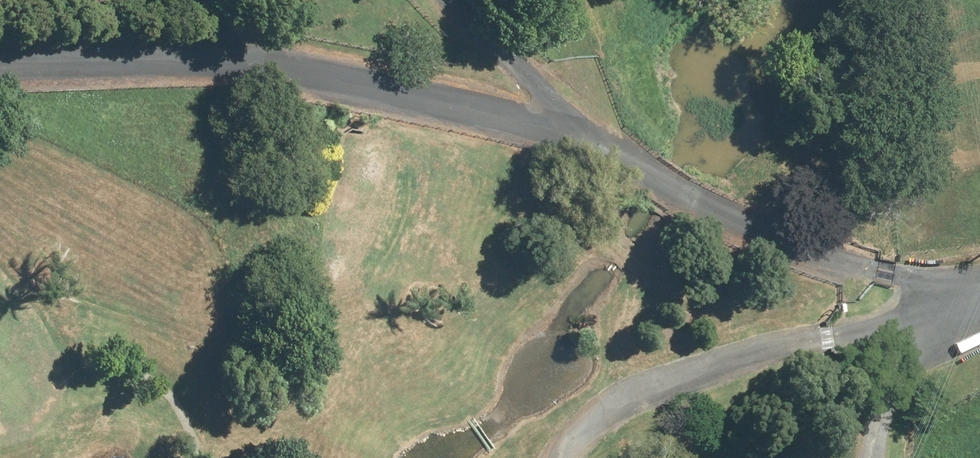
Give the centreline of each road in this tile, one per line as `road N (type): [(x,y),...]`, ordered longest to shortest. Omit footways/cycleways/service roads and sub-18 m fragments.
road 1 (track): [(978,293),(711,211),(619,167),(508,136),(248,94),(0,79)]
road 2 (track): [(890,371),(781,359),(656,414),(610,457)]
road 3 (track): [(619,167),(444,33),(420,0)]
road 4 (unclassified): [(868,457),(890,371),(979,292)]

